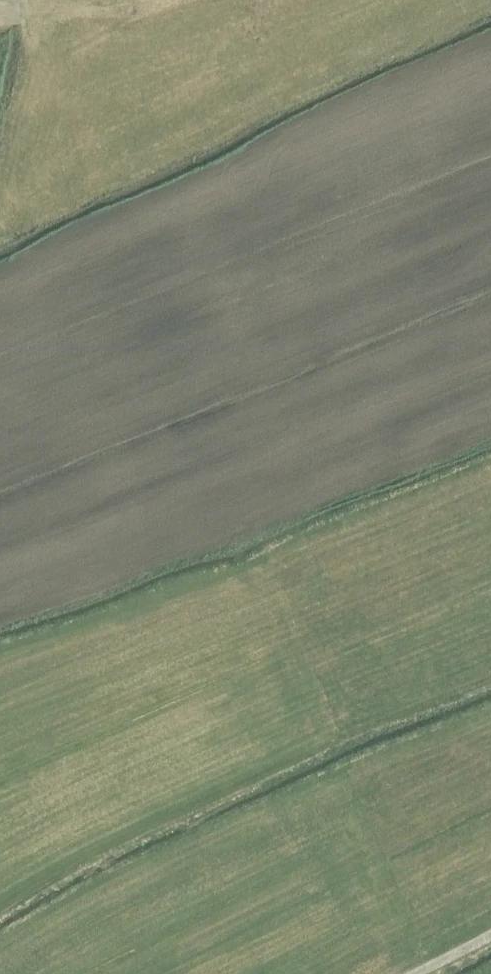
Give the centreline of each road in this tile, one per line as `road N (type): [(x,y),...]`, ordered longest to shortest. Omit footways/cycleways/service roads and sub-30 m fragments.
road 1 (track): [(0,20),(161,0)]

